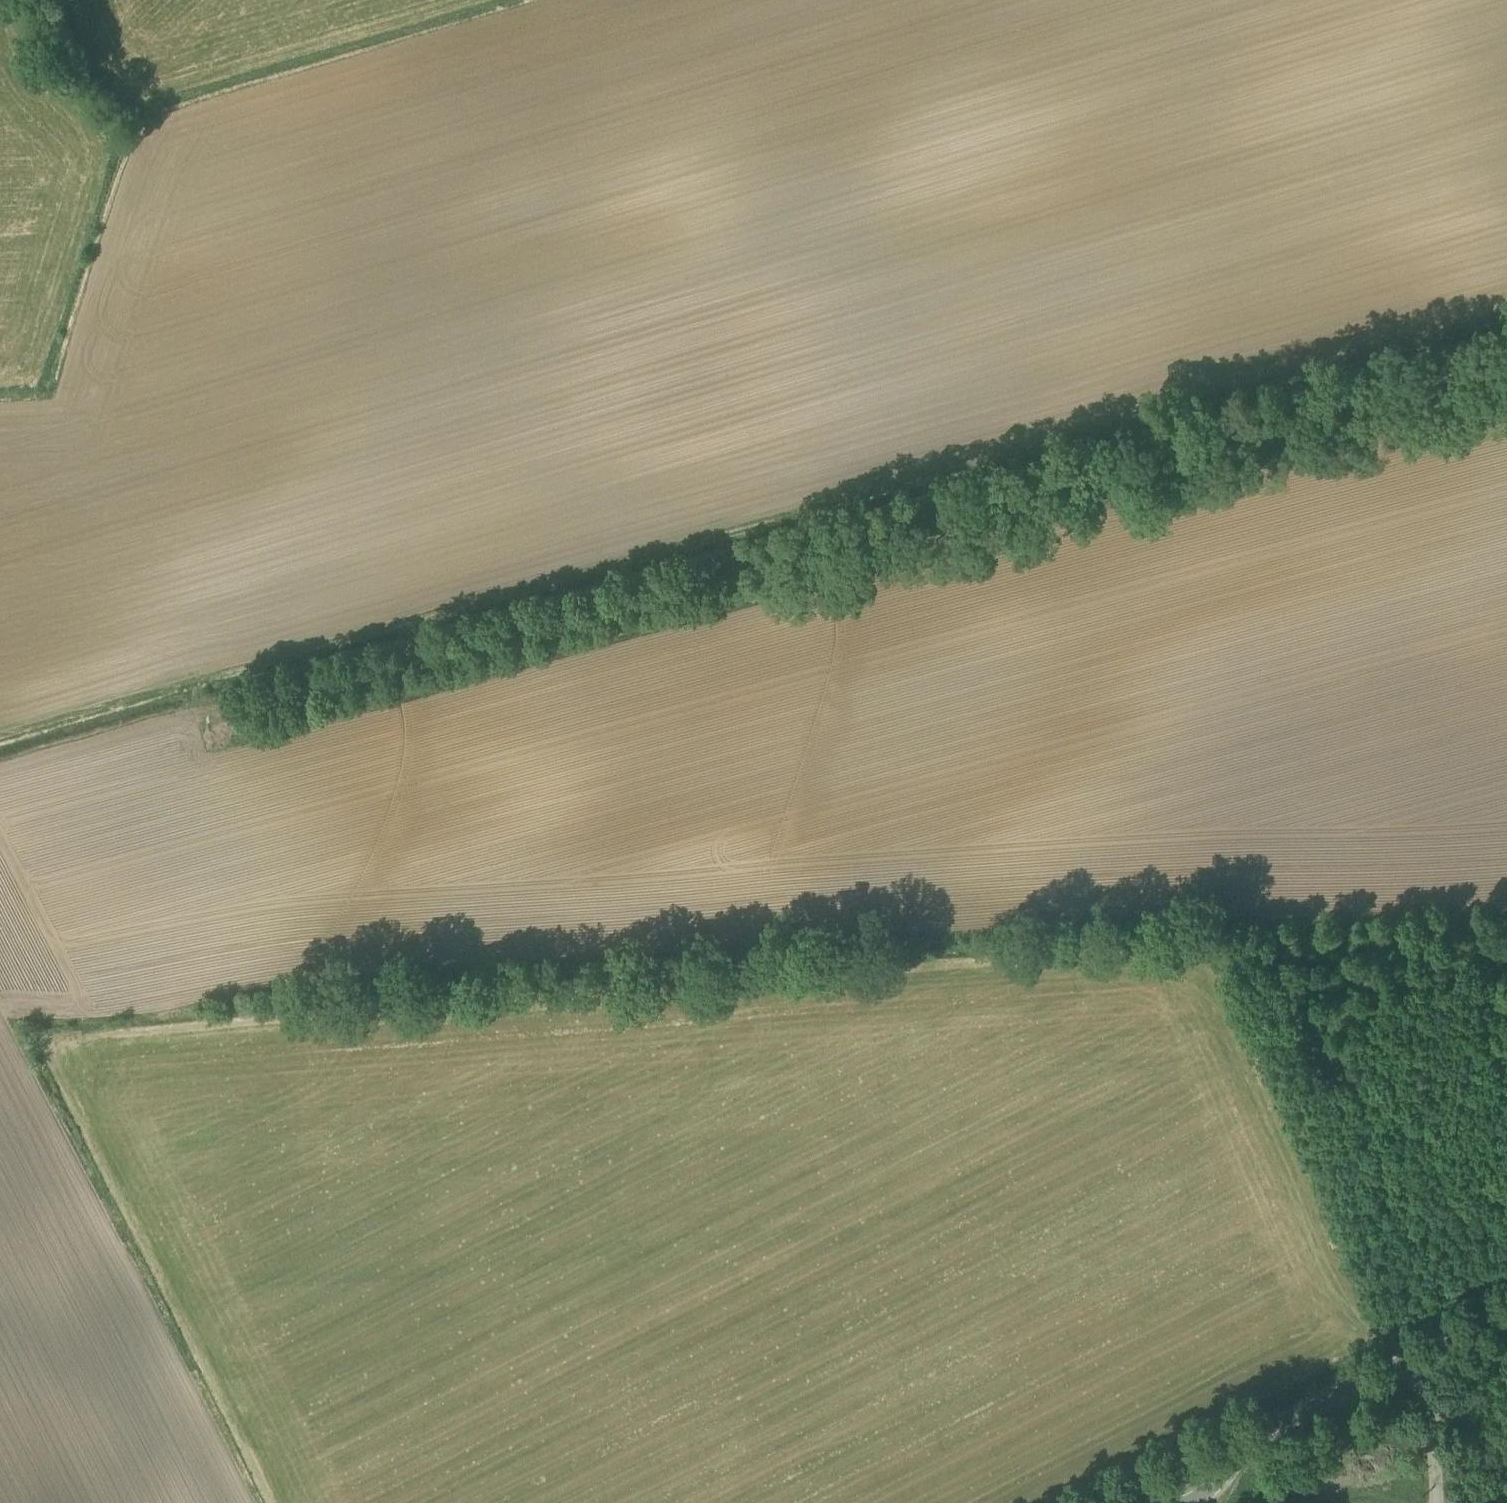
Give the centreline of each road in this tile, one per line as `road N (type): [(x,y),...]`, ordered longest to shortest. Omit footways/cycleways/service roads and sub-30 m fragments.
road 1 (tertiary): [(1188,1502),(1258,1436),(1417,1355)]
road 2 (unclassified): [(1417,1355),(1428,1385),(1436,1502)]

